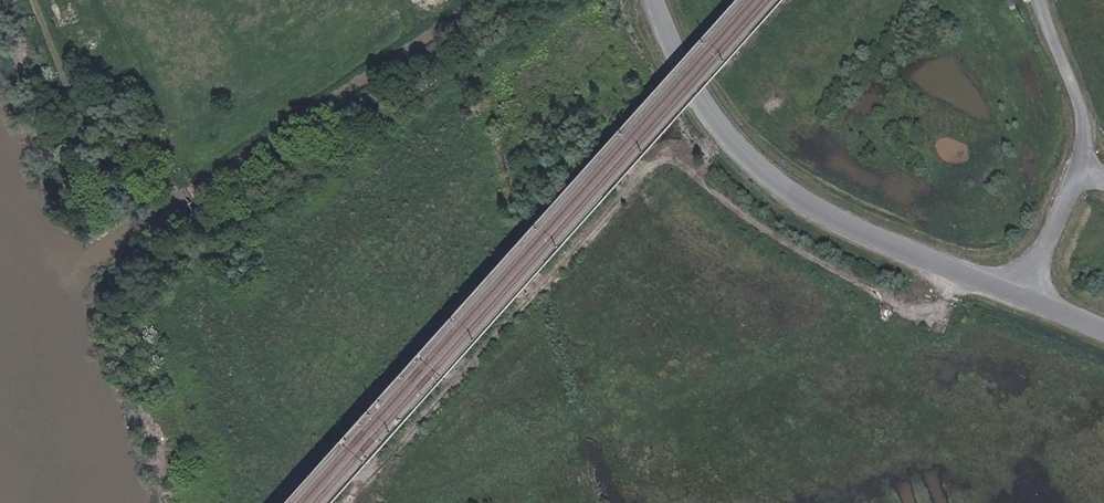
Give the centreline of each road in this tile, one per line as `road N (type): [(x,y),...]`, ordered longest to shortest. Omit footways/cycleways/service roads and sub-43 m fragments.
road 1 (tertiary): [(655,0),(712,117),(778,180),(822,211),(934,264),(1103,331)]

